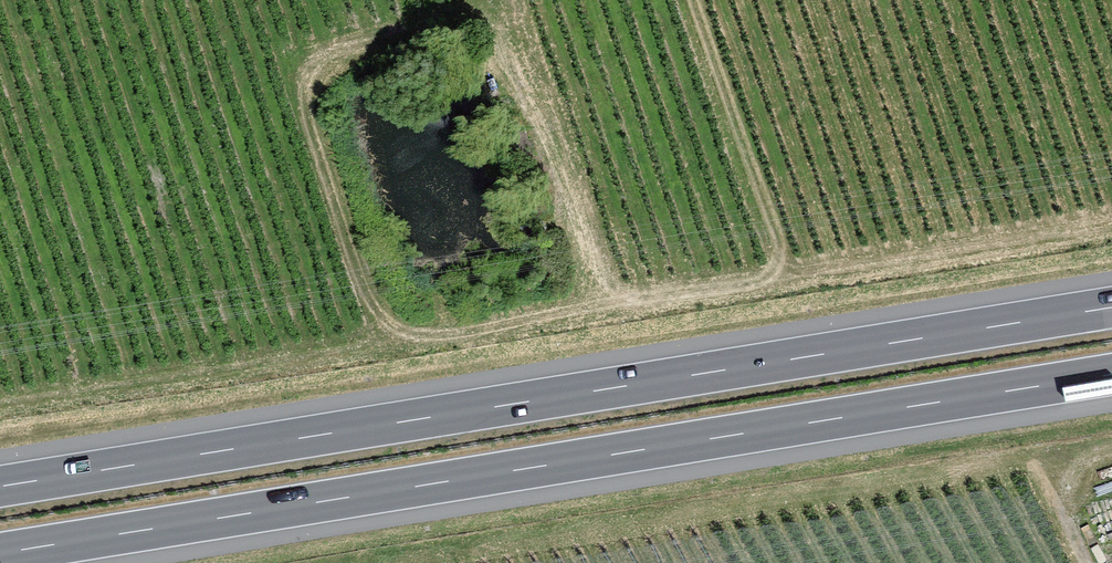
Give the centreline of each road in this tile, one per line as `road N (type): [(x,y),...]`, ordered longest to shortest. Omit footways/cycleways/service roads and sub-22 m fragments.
road 1 (motorway): [(0,553),(1111,374)]
road 2 (motorway): [(1111,308),(0,487)]

